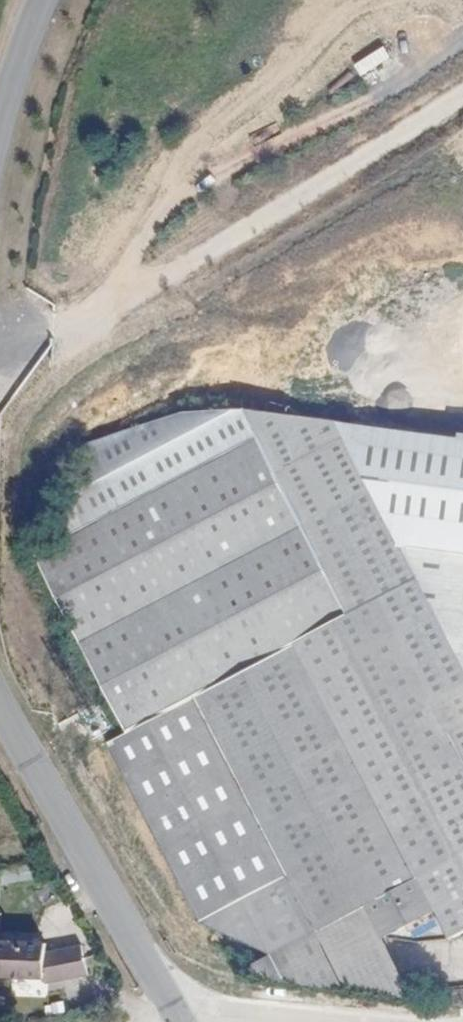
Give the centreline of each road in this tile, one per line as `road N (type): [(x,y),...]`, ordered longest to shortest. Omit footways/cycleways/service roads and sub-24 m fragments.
road 1 (track): [(462,91),(111,308),(0,338)]
road 2 (tertiary): [(0,691),(179,1017)]
road 3 (residential): [(179,1017),(212,1008),(349,1021)]
road 4 (tertiary): [(39,0),(0,129)]

